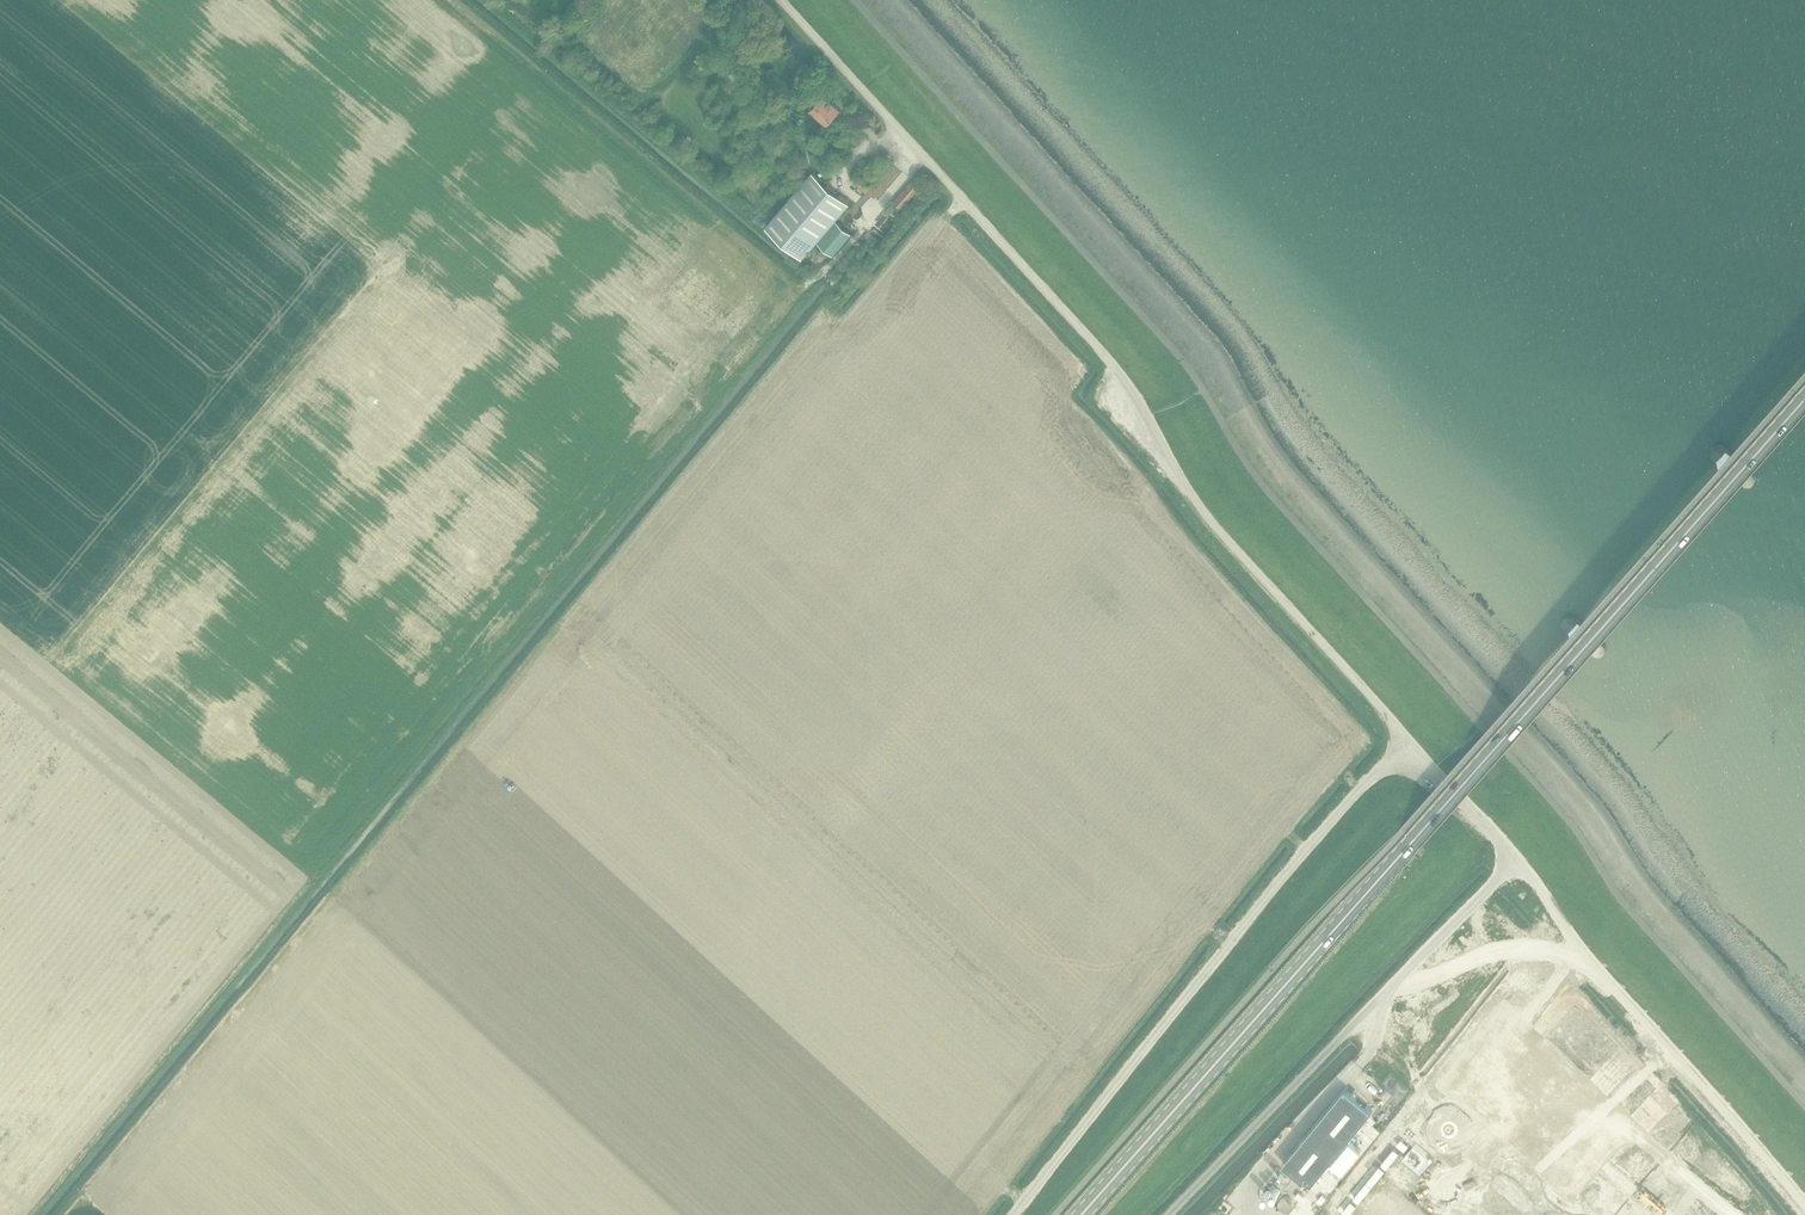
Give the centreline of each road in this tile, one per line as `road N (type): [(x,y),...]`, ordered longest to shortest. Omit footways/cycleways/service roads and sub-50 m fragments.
road 1 (primary): [(1075,1214),(1804,391)]
road 2 (unclassified): [(1407,742),(1223,536),(1112,363),(782,0)]
road 3 (unclassified): [(1014,1214),(1302,859),(1407,742)]
road 4 (unclassified): [(1804,1204),(1580,946),(1516,856),(1407,742)]
road 5 (track): [(1671,1054),(1531,1178)]

